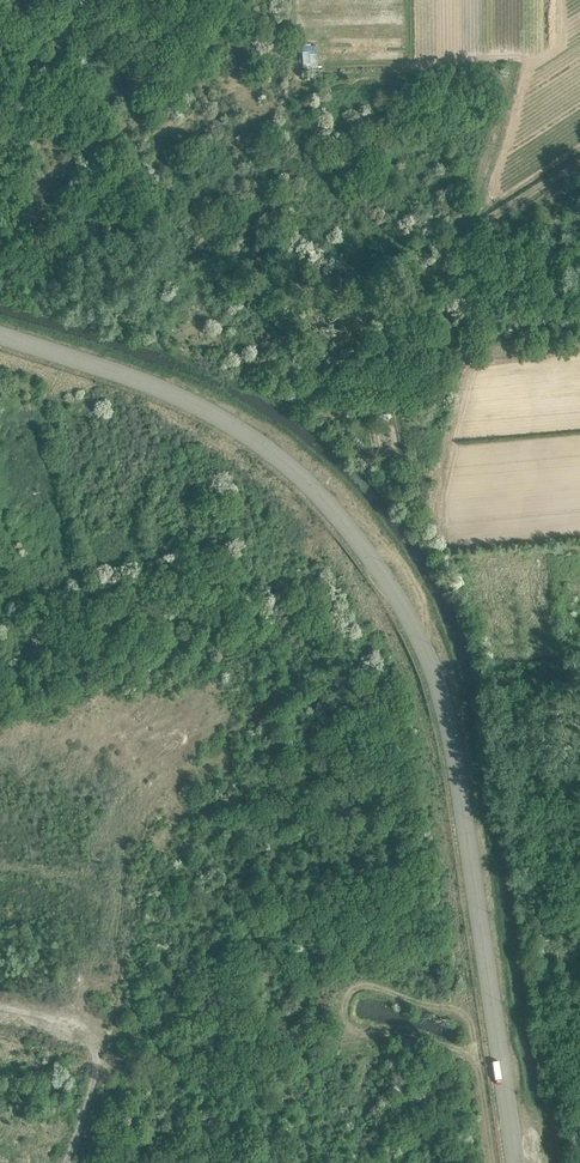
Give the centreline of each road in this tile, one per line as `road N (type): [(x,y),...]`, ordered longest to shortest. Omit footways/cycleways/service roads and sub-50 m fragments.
road 1 (track): [(66,1162),(97,1067),(93,1045),(55,1020),(0,1007)]
road 2 (track): [(579,163),(436,258)]

